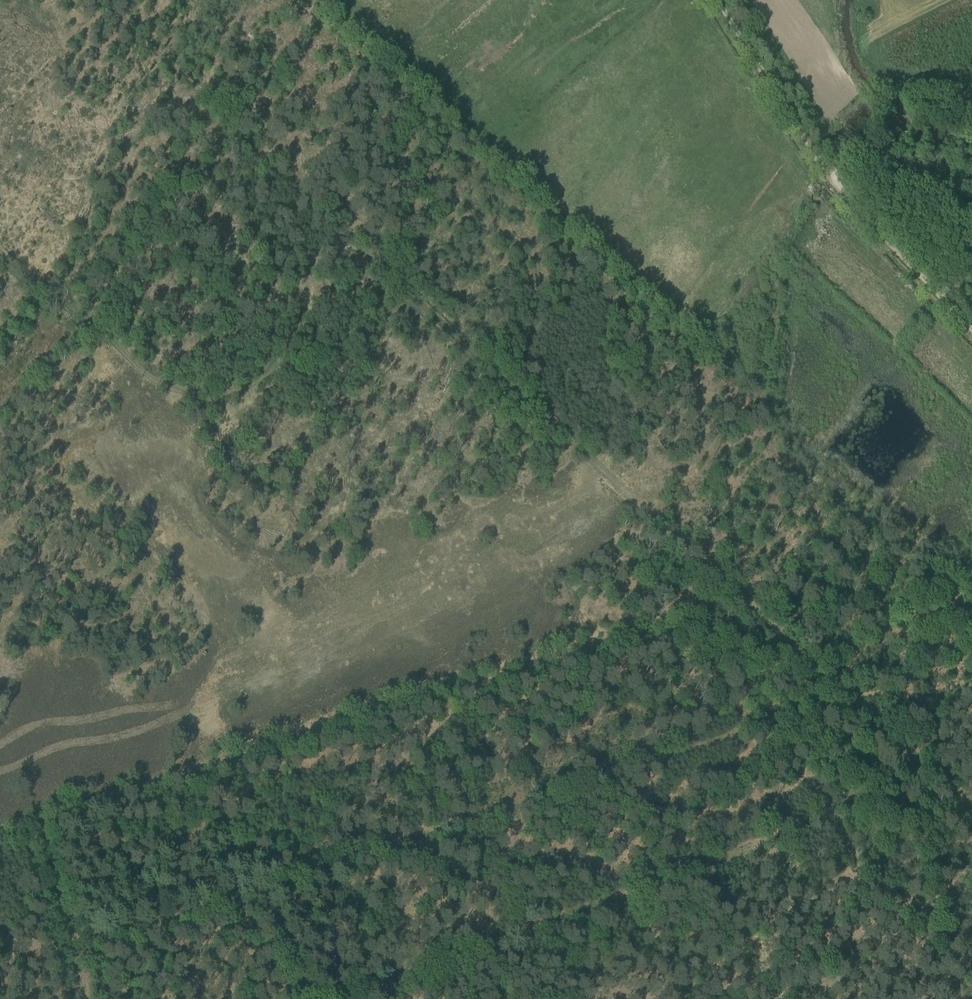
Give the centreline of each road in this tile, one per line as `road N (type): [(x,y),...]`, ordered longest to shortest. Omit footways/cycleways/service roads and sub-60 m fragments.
road 1 (track): [(971,329),(831,178),(714,0)]

